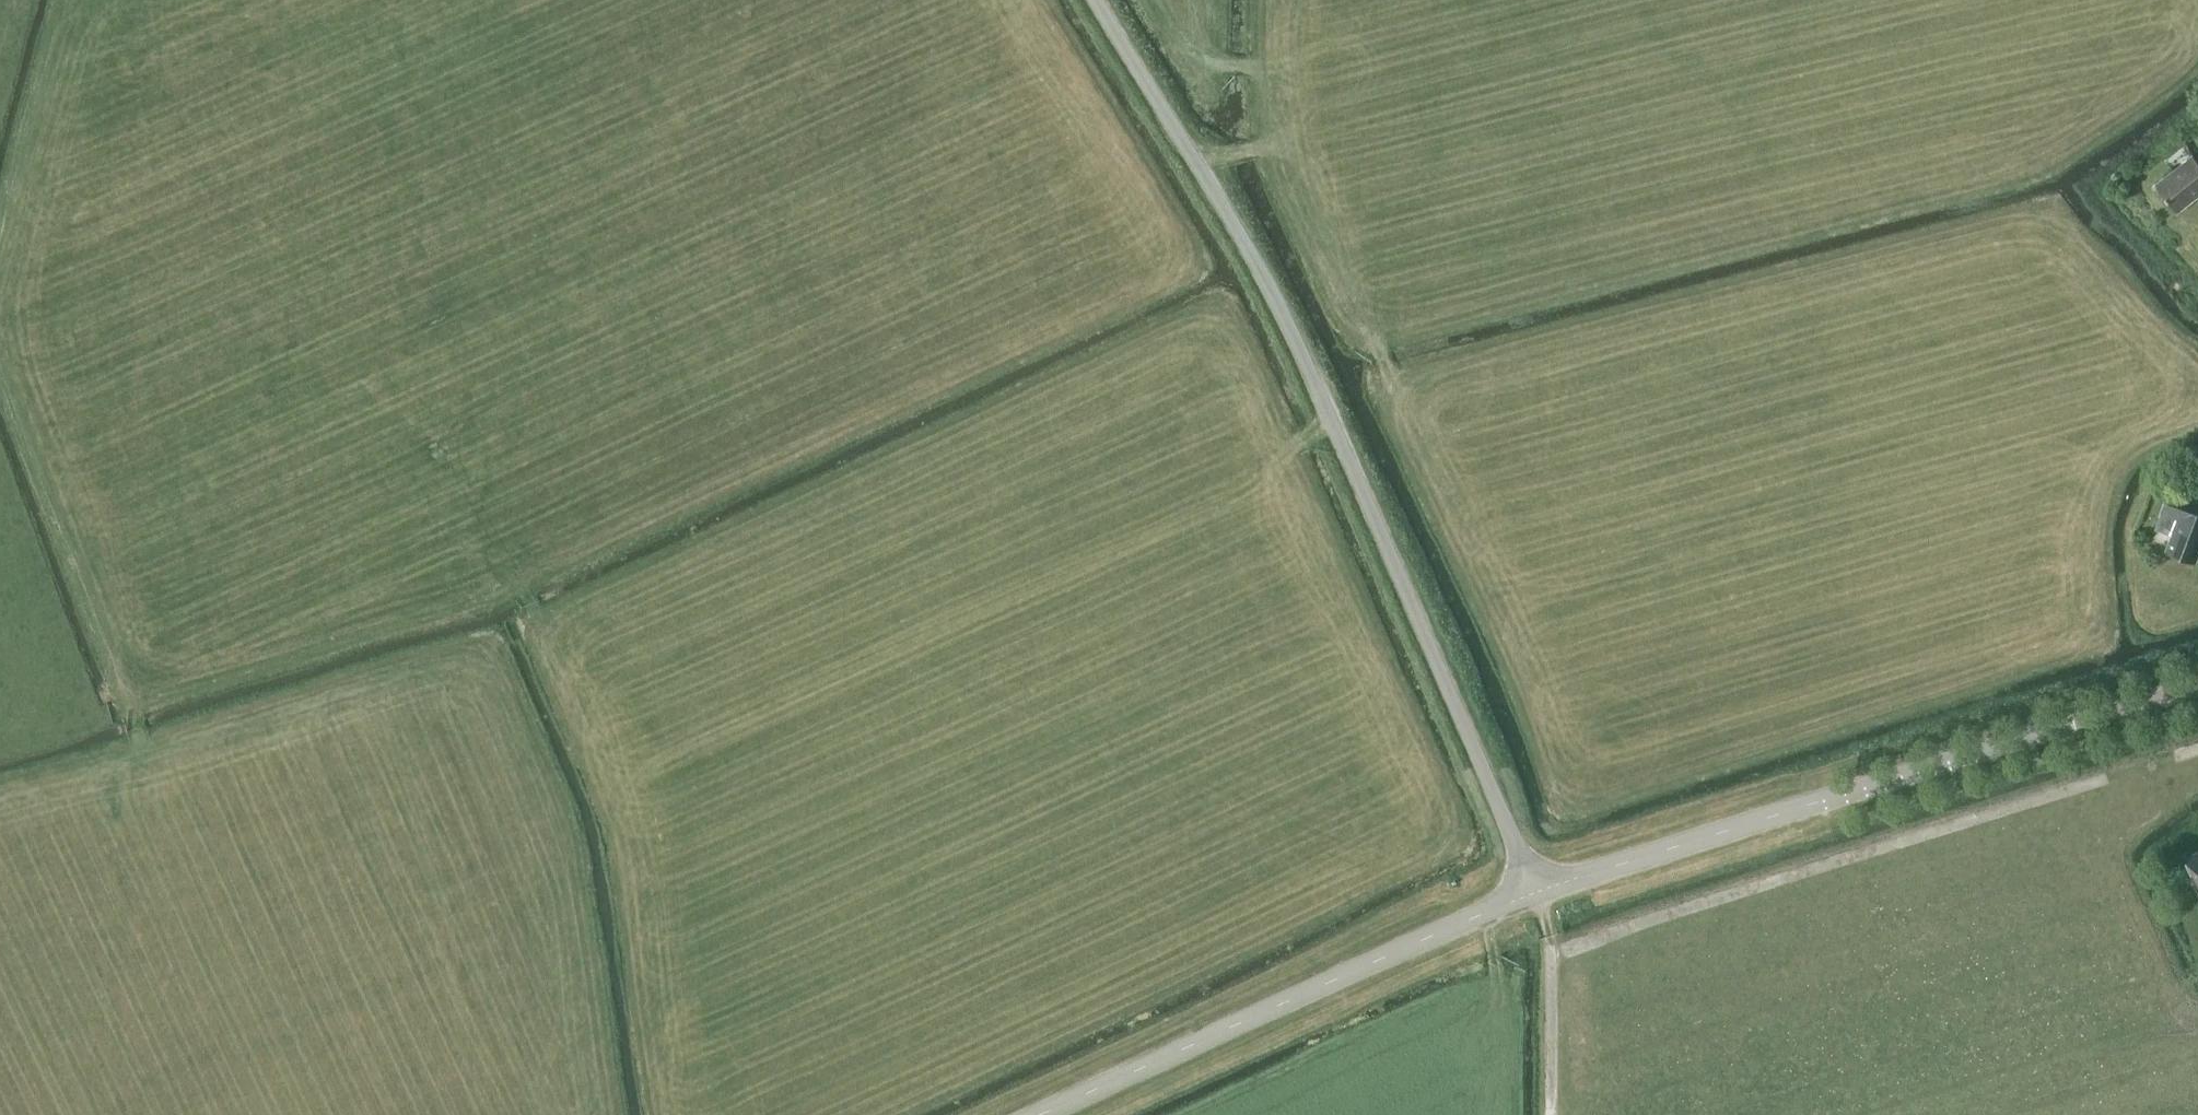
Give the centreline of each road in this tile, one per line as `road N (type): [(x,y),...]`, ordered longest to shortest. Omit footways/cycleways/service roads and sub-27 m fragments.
road 1 (unclassified): [(1535,891),(1283,302),(1097,0)]
road 2 (tertiary): [(1535,891),(2197,685)]
road 3 (tertiary): [(1046,1114),(1535,891)]
road 4 (track): [(1550,1114),(1552,953),(1535,891)]

